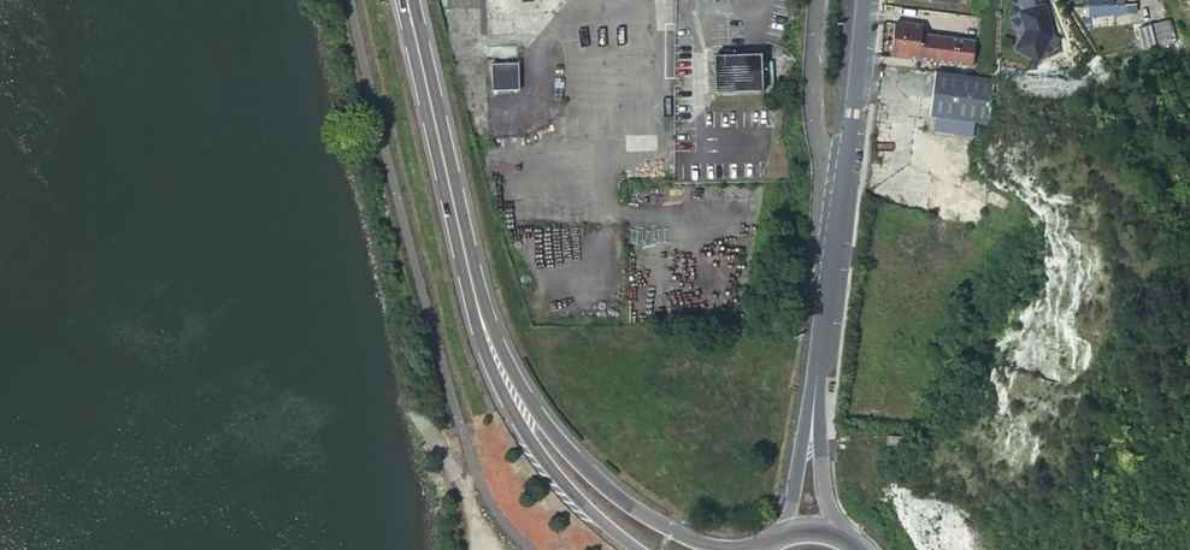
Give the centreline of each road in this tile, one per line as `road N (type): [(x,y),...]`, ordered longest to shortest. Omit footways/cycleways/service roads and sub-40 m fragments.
road 1 (primary): [(760,548),(693,541),(583,468),(544,424),(479,313)]
road 2 (tertiary): [(863,0),(817,376)]
road 3 (primary): [(479,313),(408,0)]
road 4 (primary): [(479,313),(526,431),(582,501),(639,549)]
road 5 (tertiary): [(848,538),(819,485),(817,376)]
road 6 (tertiary): [(817,376),(792,501),(777,536)]
road 7 (track): [(478,549),(460,474),(422,421)]

